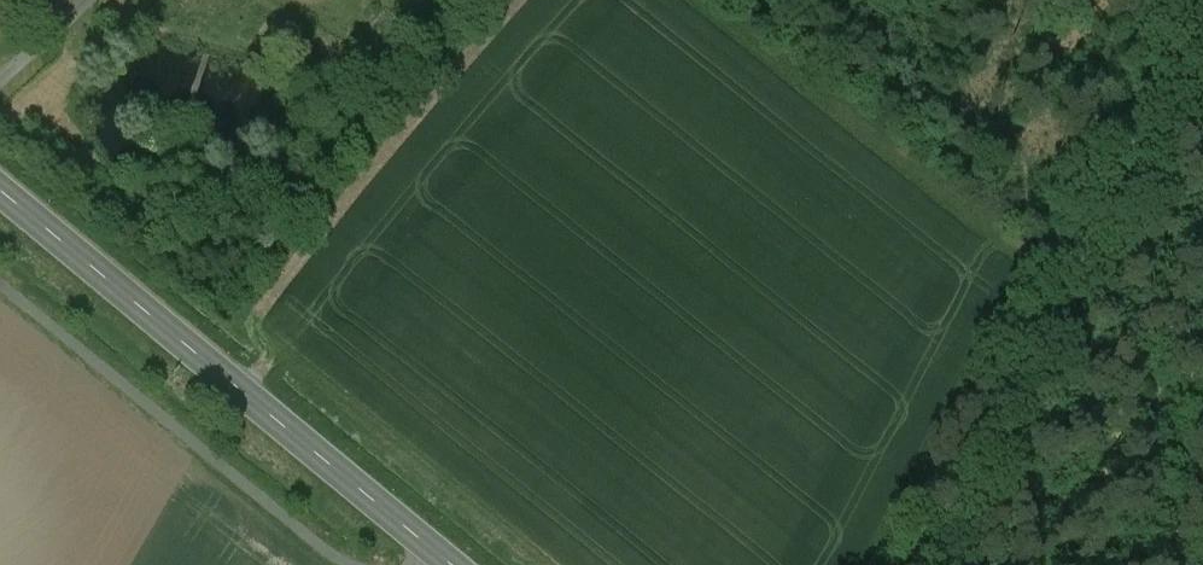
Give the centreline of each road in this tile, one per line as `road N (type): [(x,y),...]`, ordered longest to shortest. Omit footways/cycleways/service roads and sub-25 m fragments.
road 1 (unclassified): [(930,564),(1202,30)]
road 2 (secondary): [(449,564),(0,193)]

